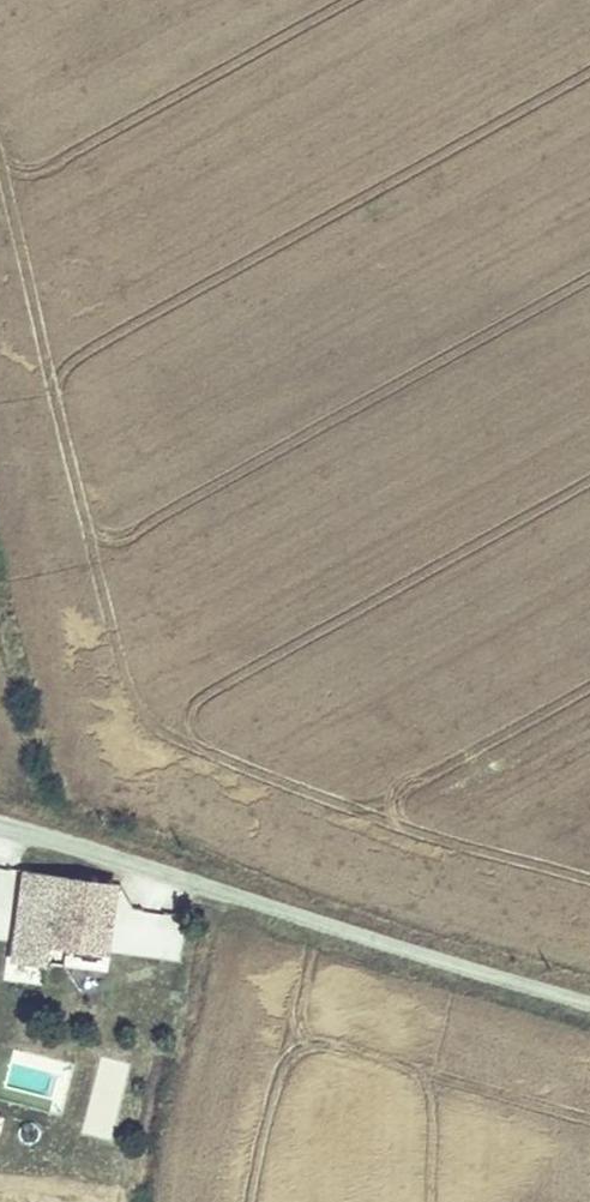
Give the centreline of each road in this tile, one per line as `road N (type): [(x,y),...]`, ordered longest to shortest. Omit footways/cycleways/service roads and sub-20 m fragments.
road 1 (residential): [(0,823),(589,1001)]

